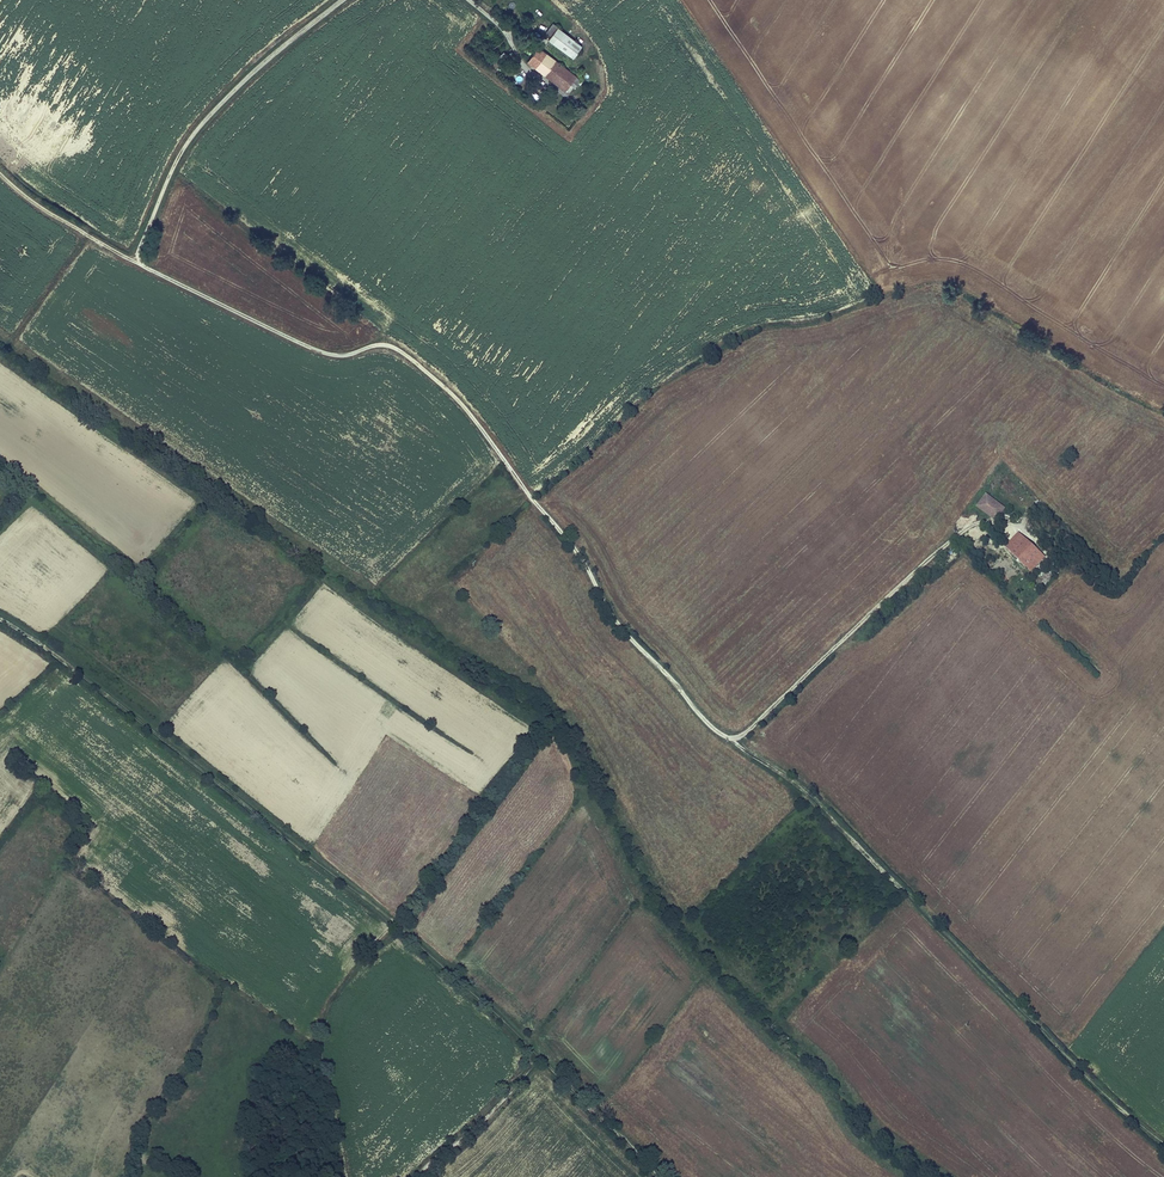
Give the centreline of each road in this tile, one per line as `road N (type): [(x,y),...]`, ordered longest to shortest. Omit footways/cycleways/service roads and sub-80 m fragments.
road 1 (track): [(134,262),(318,352),(386,345),(413,361),(454,397),(576,548),(625,633),(731,740)]
road 2 (track): [(0,619),(397,919),(537,1054)]
road 3 (track): [(731,740),(808,788),(1163,1146)]
road 4 (track): [(134,262),(197,128),(344,0)]
road 5 (track): [(731,740),(752,729),(943,550),(979,529)]
road 6 (track): [(537,1054),(661,1176)]
road 7 (track): [(415,1176),(509,1095),(537,1054)]
road 8 (track): [(0,173),(134,262)]

